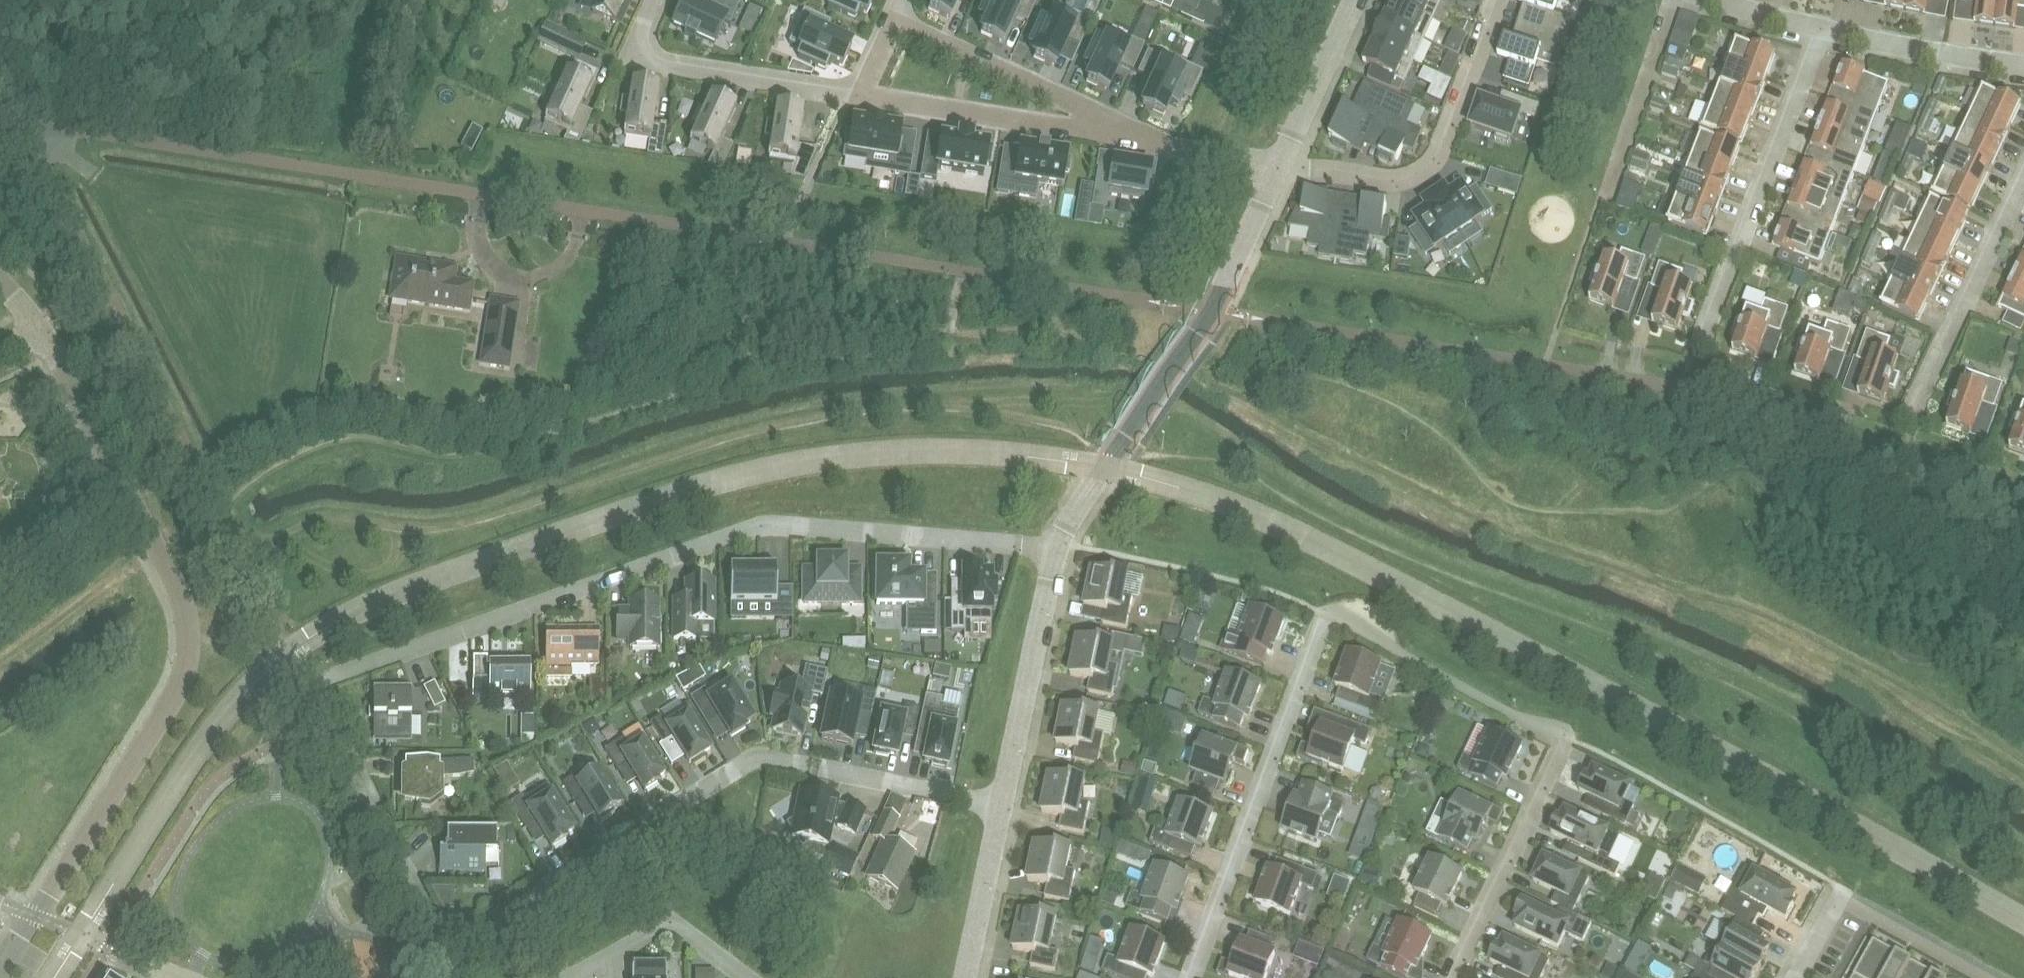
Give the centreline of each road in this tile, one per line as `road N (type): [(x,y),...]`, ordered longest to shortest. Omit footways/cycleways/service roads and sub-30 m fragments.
road 1 (residential): [(1164,303),(467,192),(20,133),(0,94)]
road 2 (residential): [(443,950),(314,685),(764,525),(1055,551)]
road 3 (residential): [(1000,809),(756,762),(443,950)]
road 4 (residential): [(1055,551),(1198,336),(1280,162)]
road 5 (unclassified): [(37,916),(173,702),(186,663),(184,633),(142,523)]
road 6 (residential): [(1191,977),(1327,618)]
road 7 (residential): [(1823,28),(1700,346)]
road 8 (residential): [(1280,162),(1386,180),(1430,166),(1493,0)]
road 9 (residential): [(859,97),(1163,144)]
road 10 (residential): [(1163,144),(895,19)]
road 11 (residential): [(658,0),(639,48),(651,62),(859,97)]
road 12 (residential): [(2023,169),(1913,423)]
road 13 (residential): [(1451,977),(1564,737)]
road 14 (residential): [(1000,809),(1055,551)]
road 15 (residential): [(1796,977),(1843,902),(1979,977)]
road 16 (residential): [(142,523),(39,329)]
road 17 (residential): [(746,977),(673,924),(569,977)]
road 18 (residential): [(2023,65),(1823,28)]
road 19 (track): [(155,557),(0,665)]
road 20 (residential): [(1280,162),(1354,0)]
road 21 (residential): [(963,977),(1000,809)]

